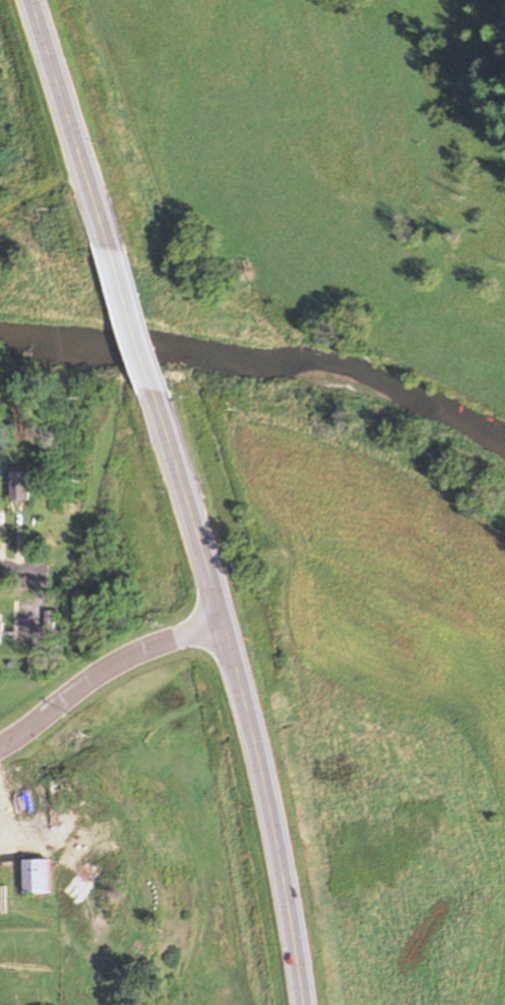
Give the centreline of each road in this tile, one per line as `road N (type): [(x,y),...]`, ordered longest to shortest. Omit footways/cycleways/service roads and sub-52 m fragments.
road 1 (primary): [(305,1004),(272,806),(223,618)]
road 2 (primary): [(111,252),(35,0)]
road 3 (residential): [(223,618),(105,678),(0,754)]
road 4 (primary): [(223,618),(158,393)]
road 5 (primary): [(158,393),(111,252)]

